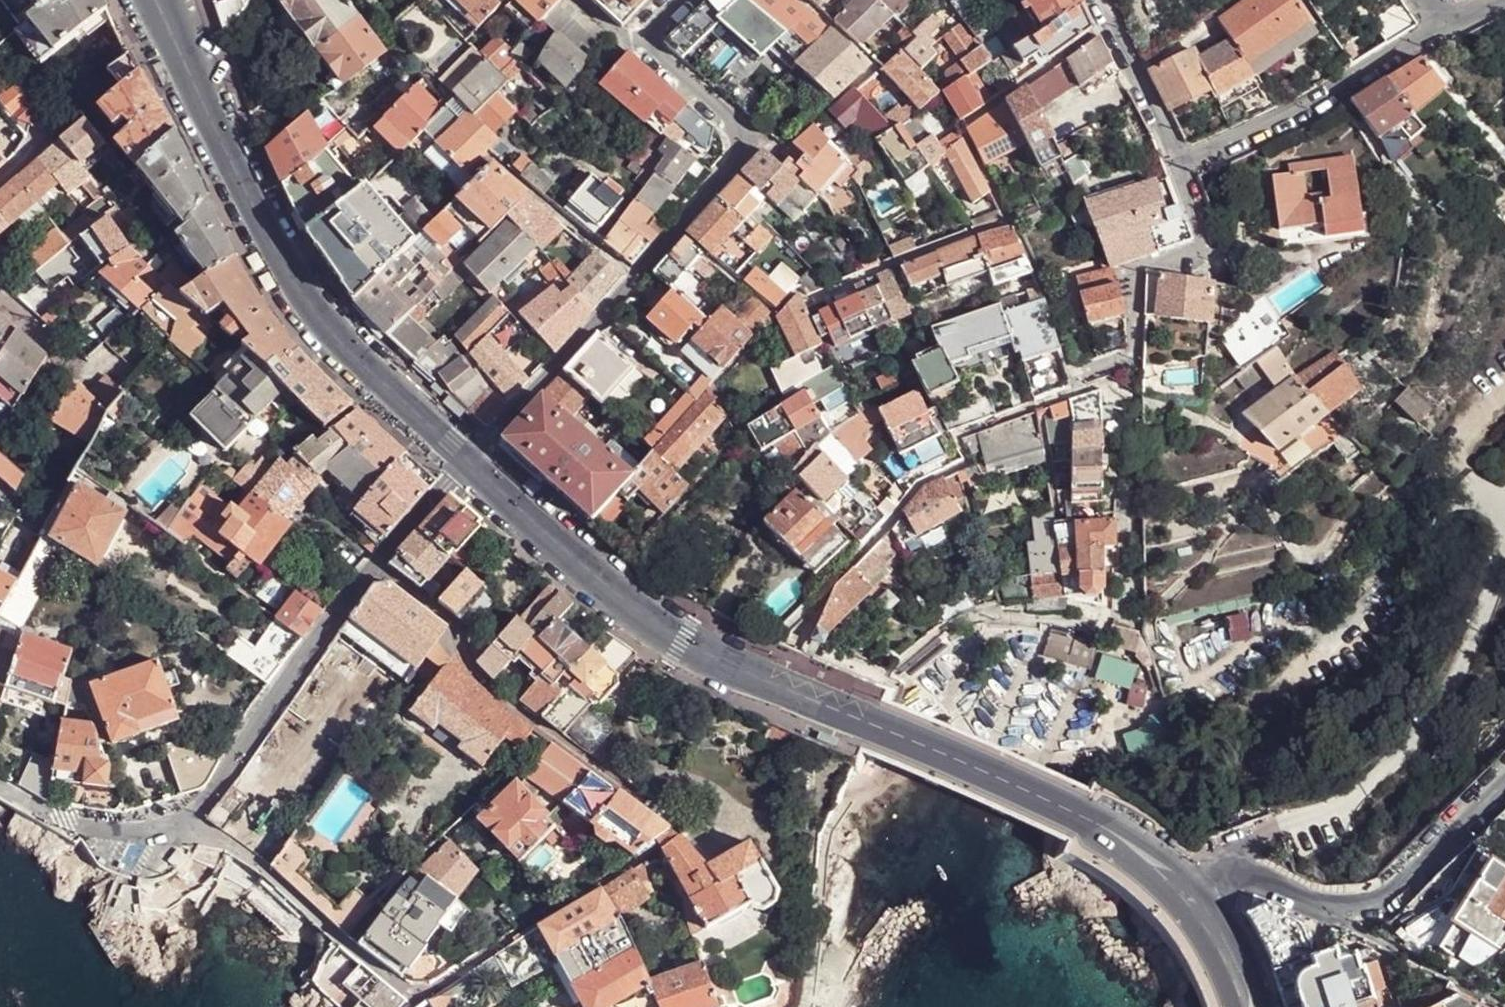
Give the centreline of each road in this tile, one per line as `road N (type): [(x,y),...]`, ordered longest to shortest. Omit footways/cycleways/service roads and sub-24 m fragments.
road 1 (secondary): [(1160,868),(1079,814),(720,663),(663,631),(466,463)]
road 2 (residential): [(0,789),(46,815),(125,834),(189,822),(282,690),(466,463)]
road 3 (residential): [(466,463),(755,143),(633,43)]
road 4 (secondary): [(466,463),(335,340),(261,237),(157,0)]
road 5 (residential): [(1202,891),(1231,868),(1315,906),(1373,902),(1391,895),(1504,781)]
road 6 (residential): [(1444,29),(1314,104),(1176,167)]
road 7 (residential): [(1132,317),(1131,269),(1202,248),(1176,167)]
road 8 (residential): [(1176,167),(1092,0)]
road 9 (residential): [(0,178),(107,81)]
road 10 (secondary): [(1267,1006),(1241,946),(1202,891)]

